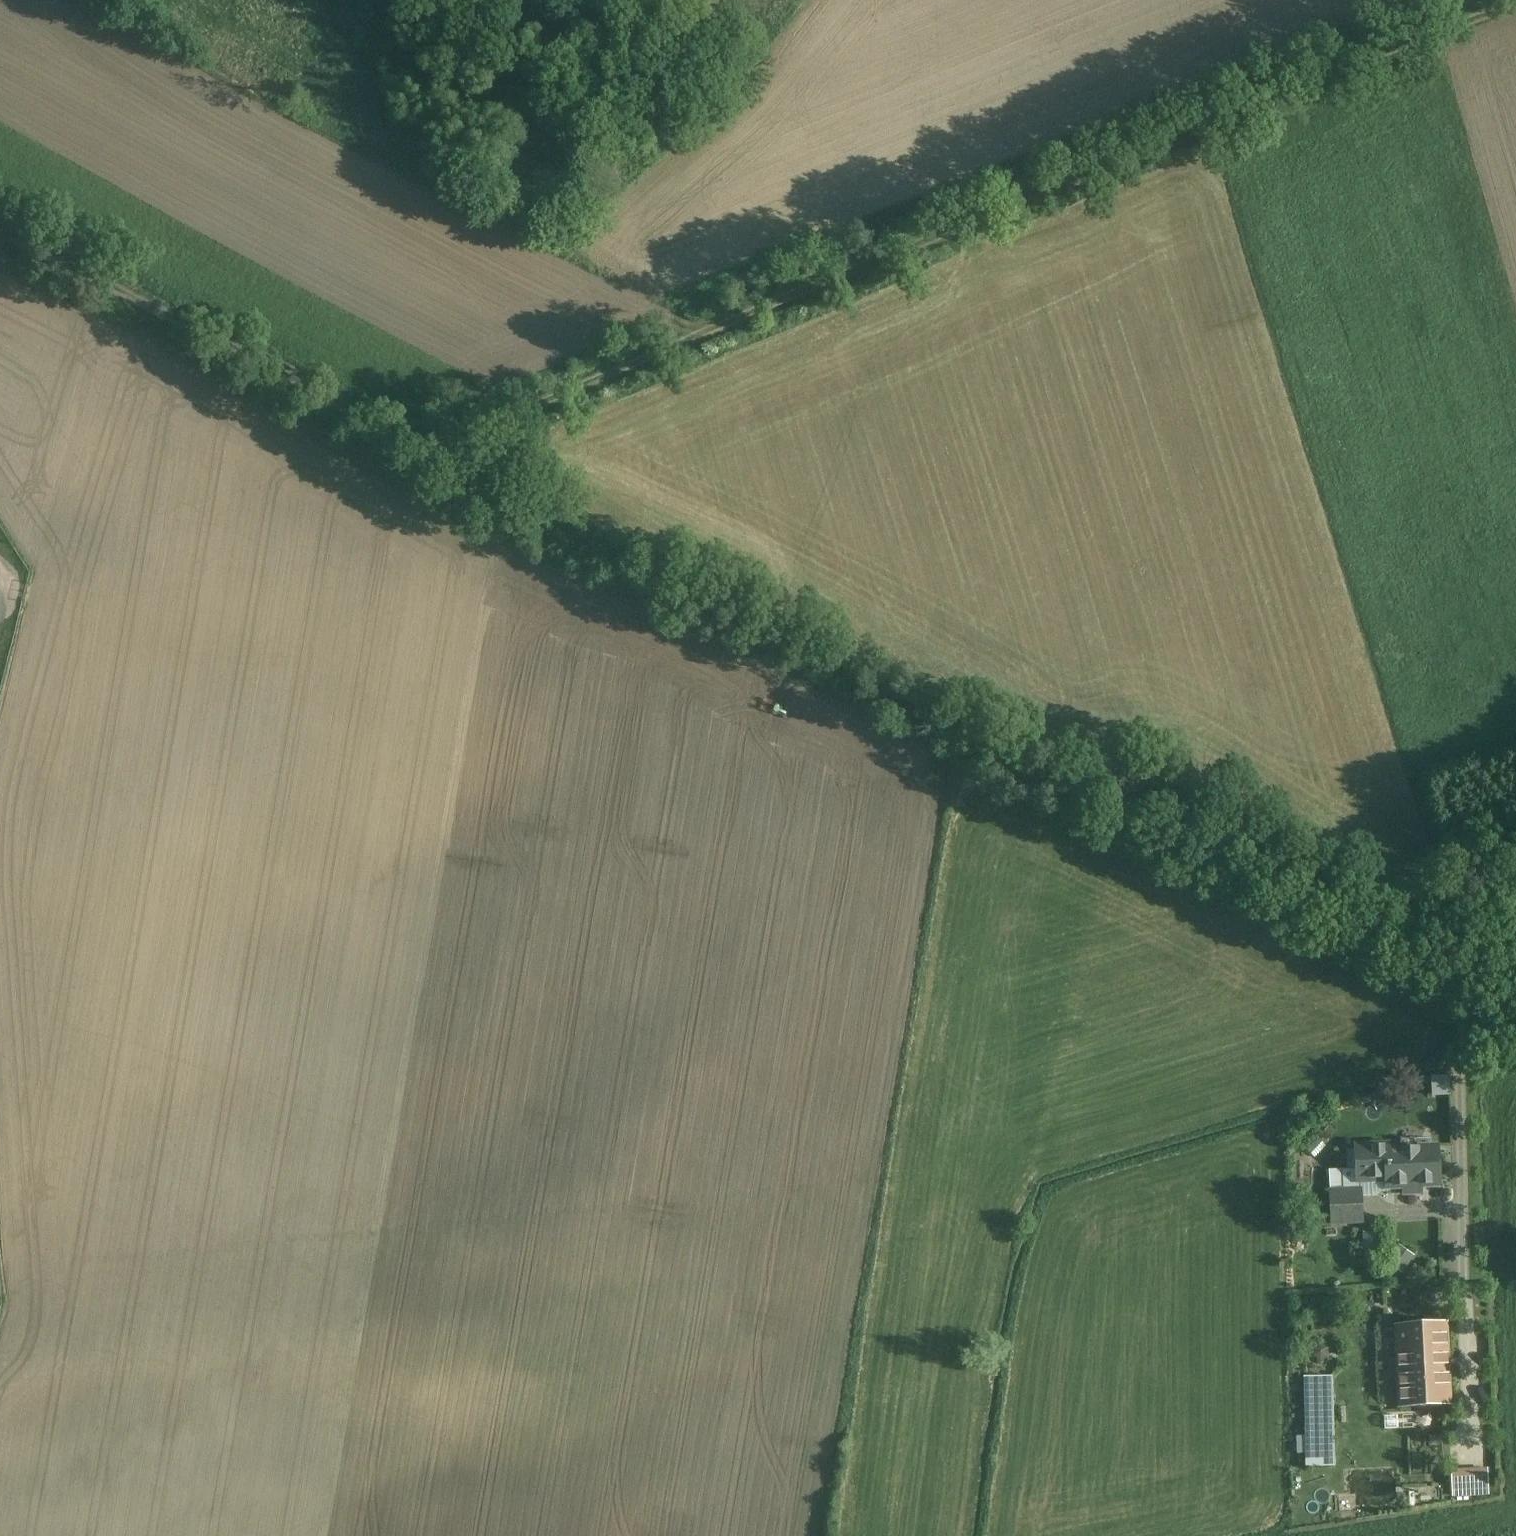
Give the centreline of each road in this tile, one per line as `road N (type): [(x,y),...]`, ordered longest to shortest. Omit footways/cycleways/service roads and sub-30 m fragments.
road 1 (track): [(415,440),(1498,0)]
road 2 (track): [(415,440),(0,227)]

